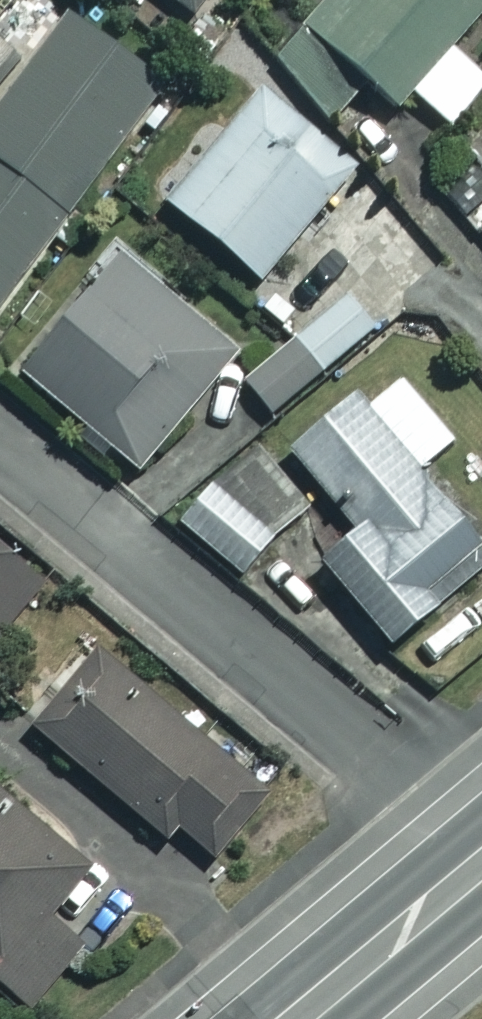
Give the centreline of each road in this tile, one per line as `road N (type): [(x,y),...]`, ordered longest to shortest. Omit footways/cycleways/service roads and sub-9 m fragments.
road 1 (residential): [(0,444),(481,861)]
road 2 (secondary): [(481,863),(296,1018)]

